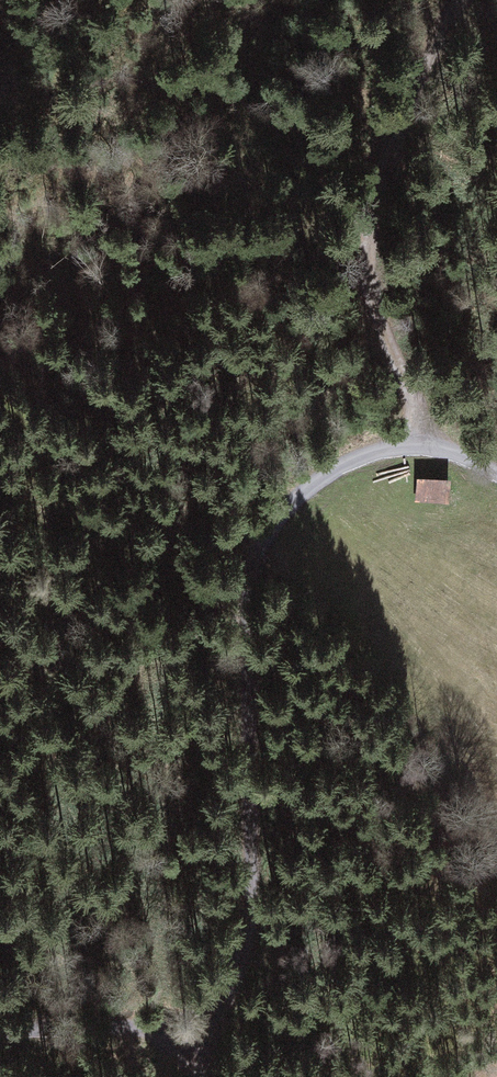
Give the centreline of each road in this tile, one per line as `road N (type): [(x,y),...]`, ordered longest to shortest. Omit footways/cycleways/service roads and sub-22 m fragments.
road 1 (track): [(206,1005),(275,936),(251,608),(261,552),(314,484),(357,463),(419,451)]
road 2 (track): [(419,451),(378,299),(381,212),(407,113),(441,31),(478,0)]
road 3 (track): [(0,1032),(165,1026),(206,1005)]

